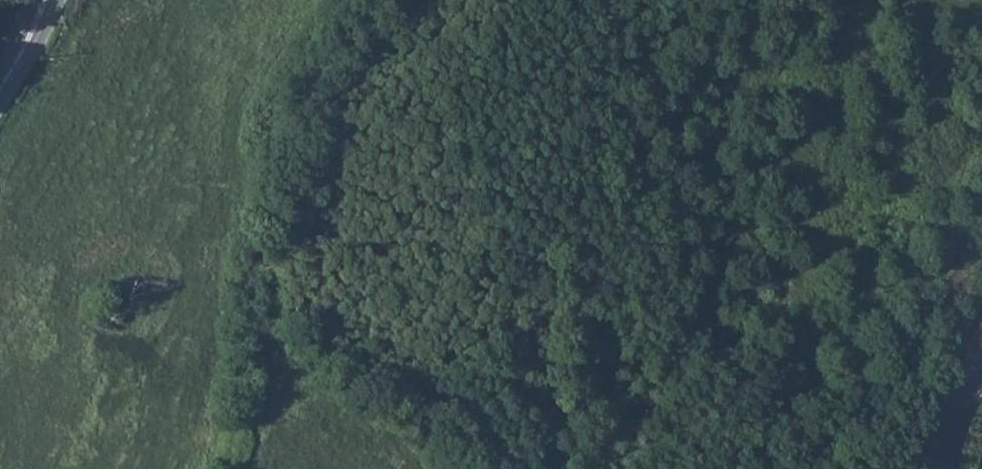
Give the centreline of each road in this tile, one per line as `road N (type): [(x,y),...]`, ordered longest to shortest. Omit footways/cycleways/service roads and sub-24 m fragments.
road 1 (unclassified): [(981,345),(943,468)]

